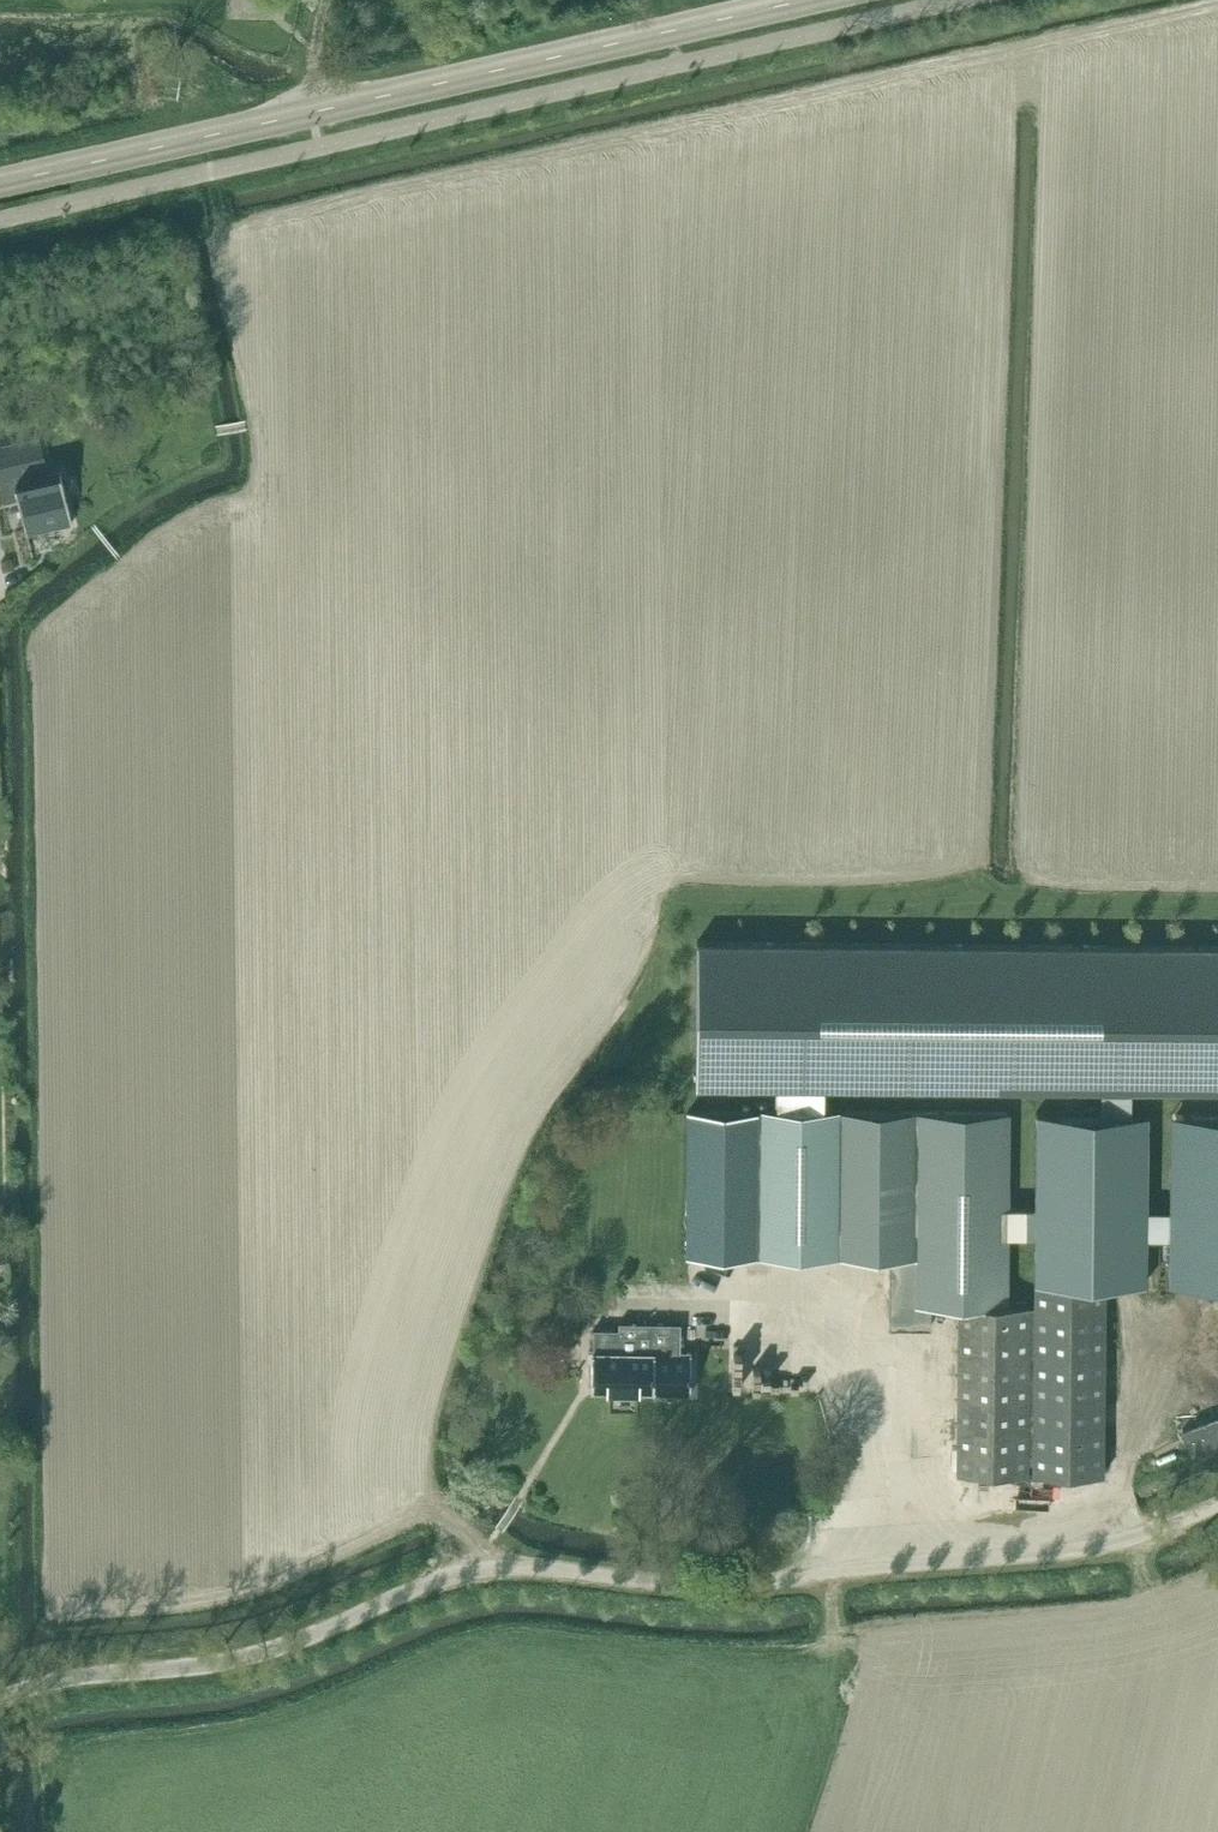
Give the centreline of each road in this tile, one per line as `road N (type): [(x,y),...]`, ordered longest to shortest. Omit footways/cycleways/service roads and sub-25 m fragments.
road 1 (unclassified): [(0,1697),(80,1676),(259,1654),(478,1570),(758,1583),(1078,1551),(1217,1504)]
road 2 (secondary): [(0,184),(803,0)]

